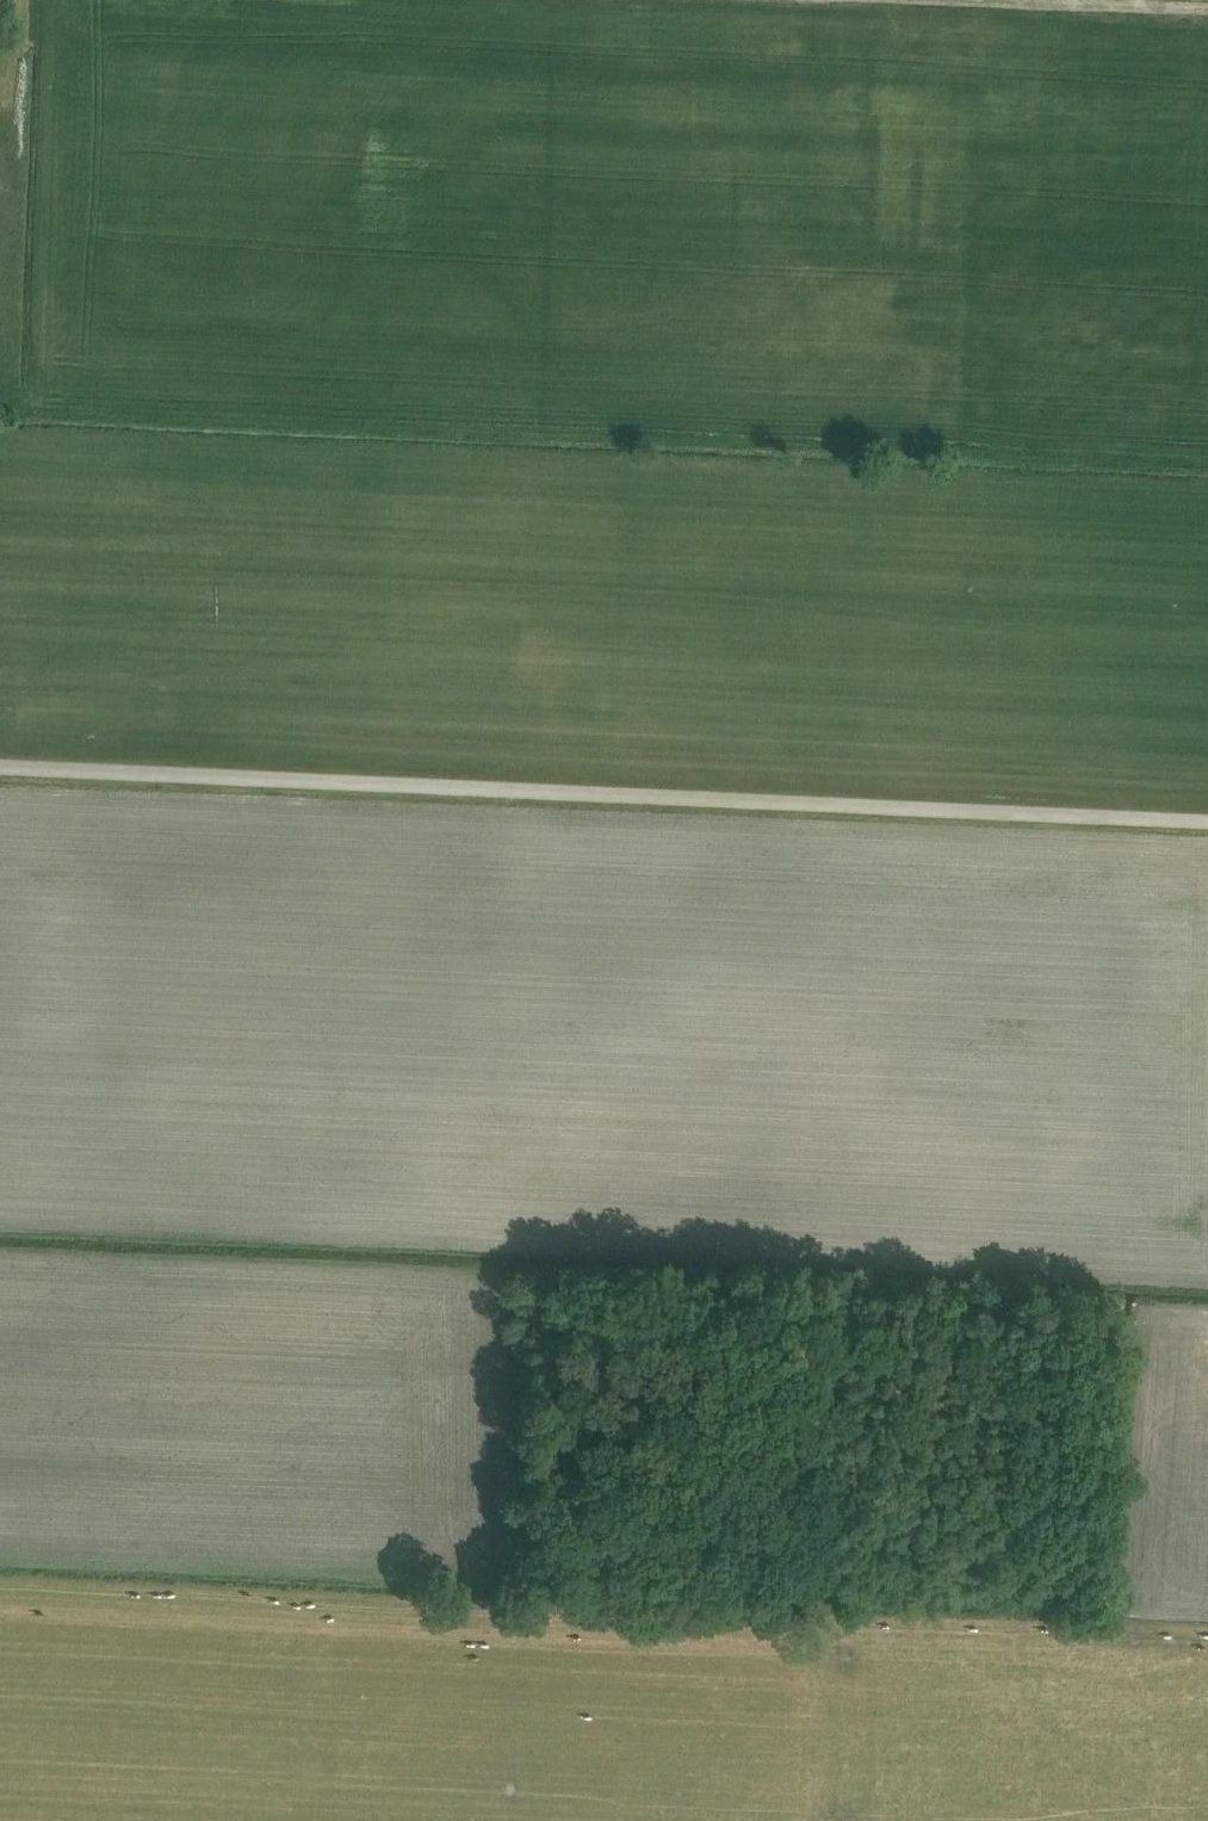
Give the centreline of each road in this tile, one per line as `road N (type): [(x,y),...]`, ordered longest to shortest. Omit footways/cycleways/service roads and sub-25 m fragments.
road 1 (track): [(1207,820),(0,766)]
road 2 (track): [(1035,0),(1207,7)]

